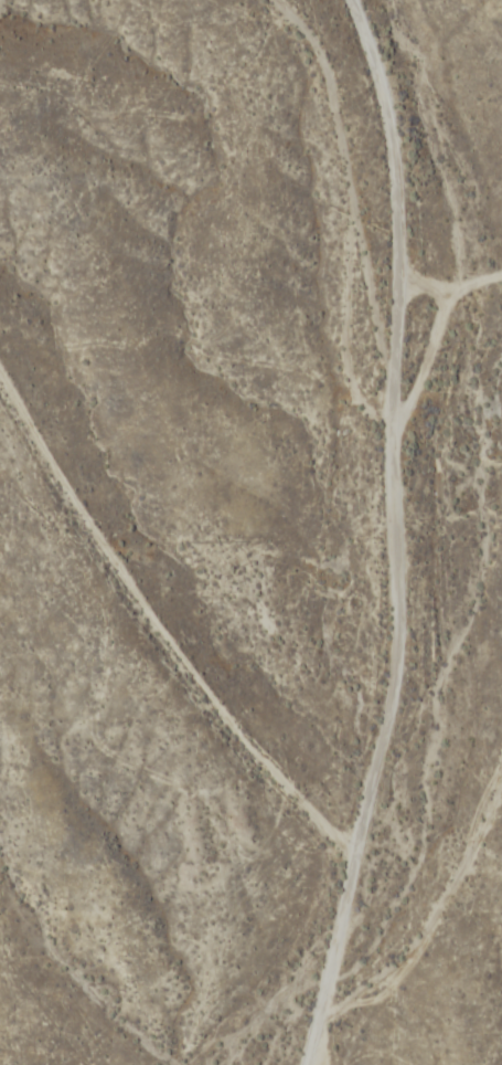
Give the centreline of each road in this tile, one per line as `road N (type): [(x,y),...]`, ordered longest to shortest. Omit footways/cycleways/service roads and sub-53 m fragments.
road 1 (residential): [(307,1064),(398,634),(394,150),(344,0)]
road 2 (track): [(321,1017),(440,908),(501,822)]

